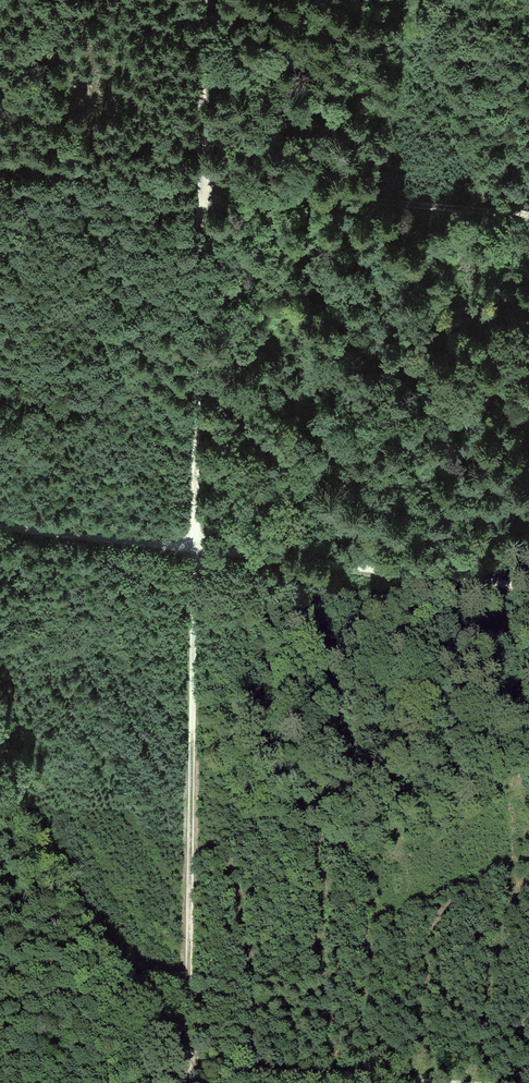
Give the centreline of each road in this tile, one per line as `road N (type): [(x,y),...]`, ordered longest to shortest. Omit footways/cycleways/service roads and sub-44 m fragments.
road 1 (track): [(203,0),(187,1082)]
road 2 (track): [(528,217),(199,190),(0,154)]
road 3 (track): [(528,588),(195,550)]
road 4 (track): [(404,1082),(188,1068),(144,1082)]
road 5 (track): [(0,528),(195,550)]

